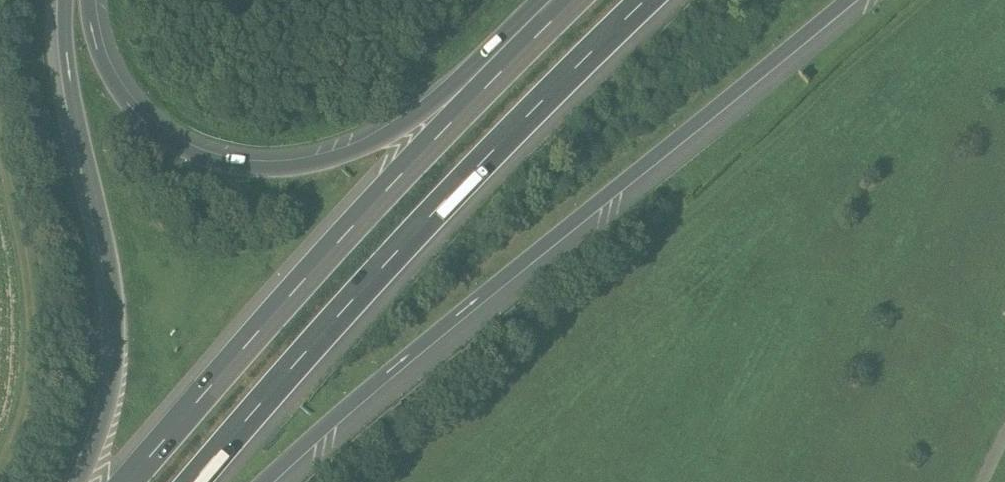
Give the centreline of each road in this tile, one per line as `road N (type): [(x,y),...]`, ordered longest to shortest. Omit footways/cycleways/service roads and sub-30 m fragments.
road 1 (motorway): [(267,481),(848,0)]
road 2 (motorway): [(198,481),(338,310),(651,0)]
road 3 (motorway): [(569,0),(305,279),(134,481)]
road 4 (motorway): [(563,0),(372,145),(278,169),(204,159),(153,130),(108,76),(88,0)]
road 5 (motorway): [(66,0),(70,78),(116,328),(104,422),(80,481)]
road 6 (track): [(0,461),(27,385),(31,344),(0,119)]

